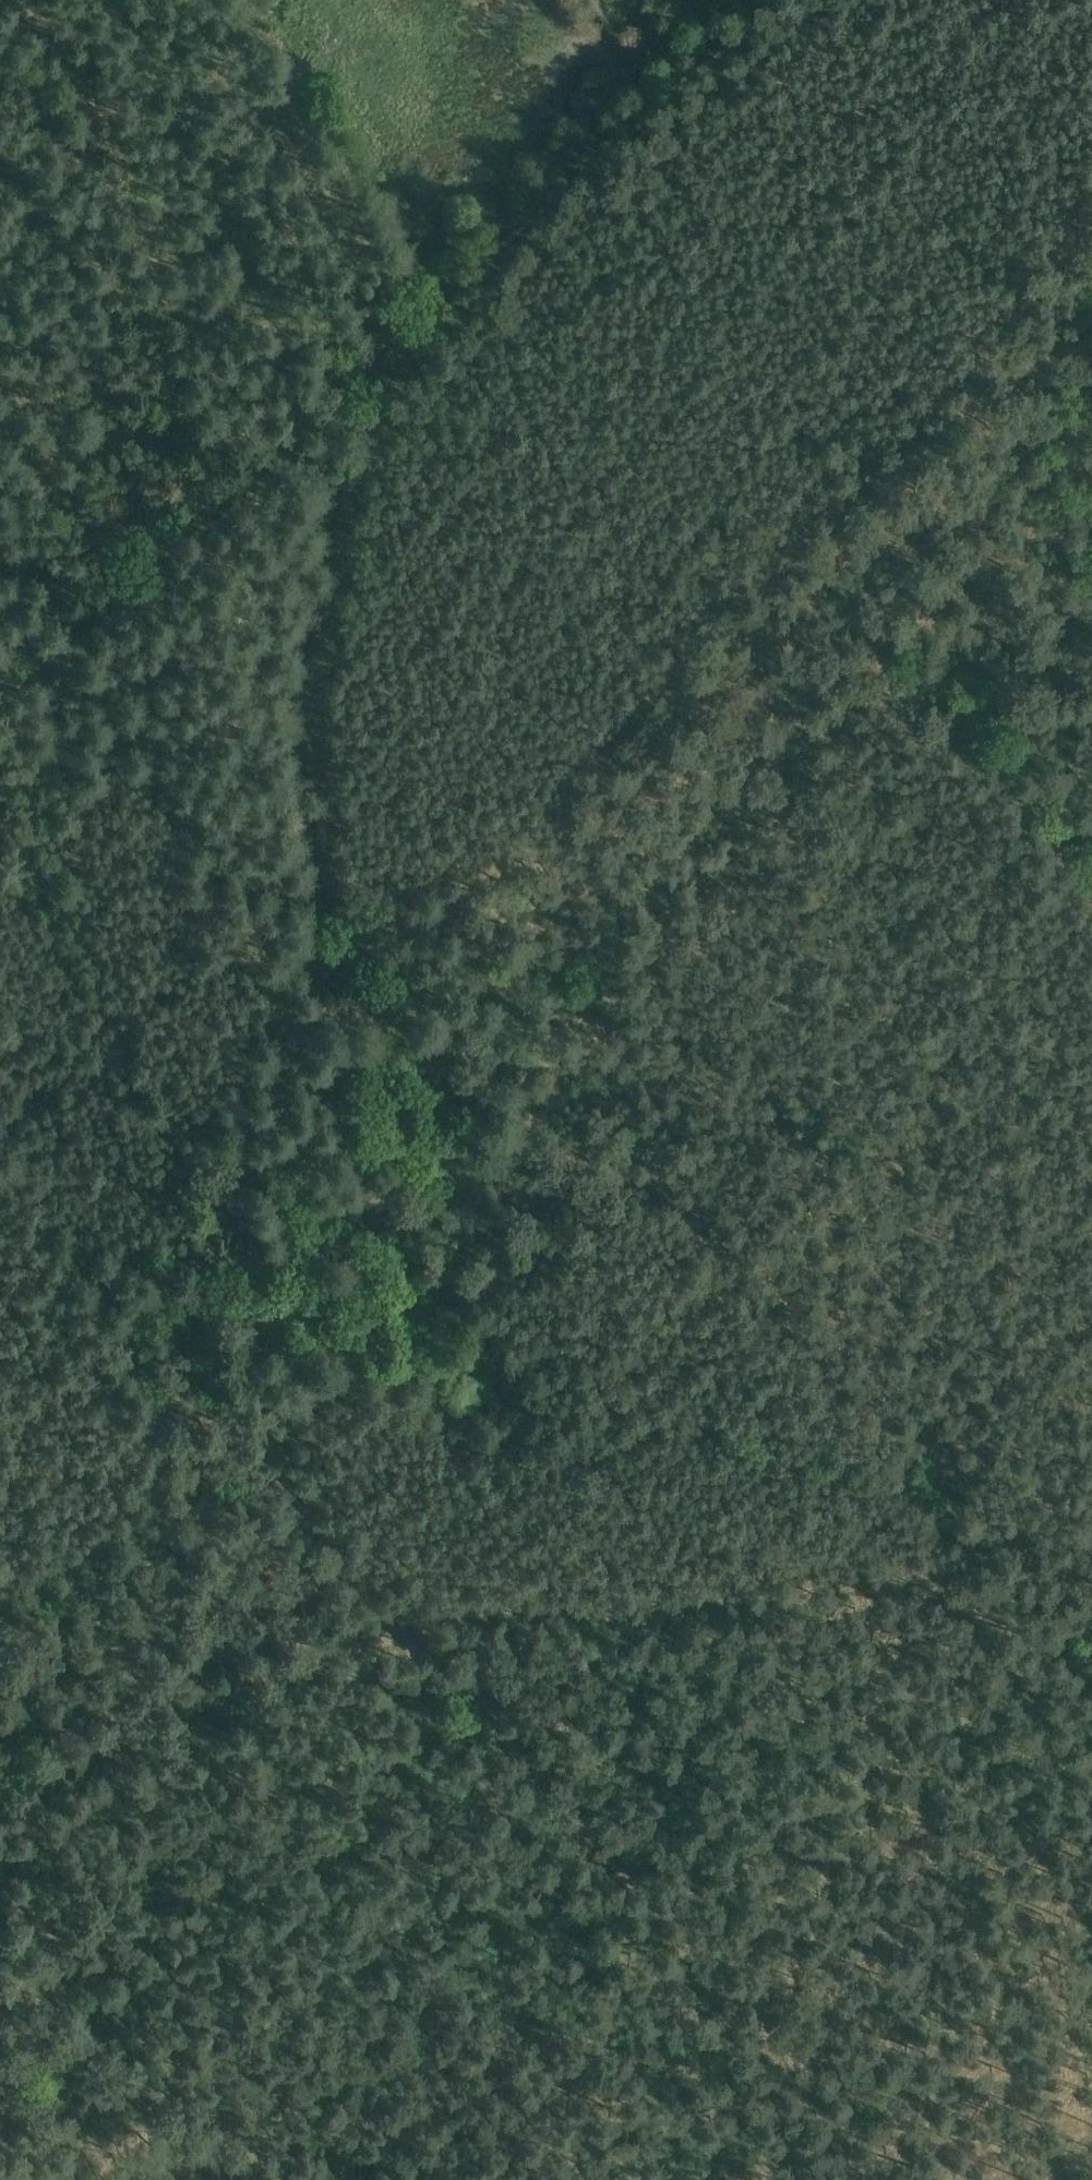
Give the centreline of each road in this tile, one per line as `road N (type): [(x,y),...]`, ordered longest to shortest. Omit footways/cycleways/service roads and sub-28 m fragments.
road 1 (track): [(0,671),(149,554),(765,0)]

